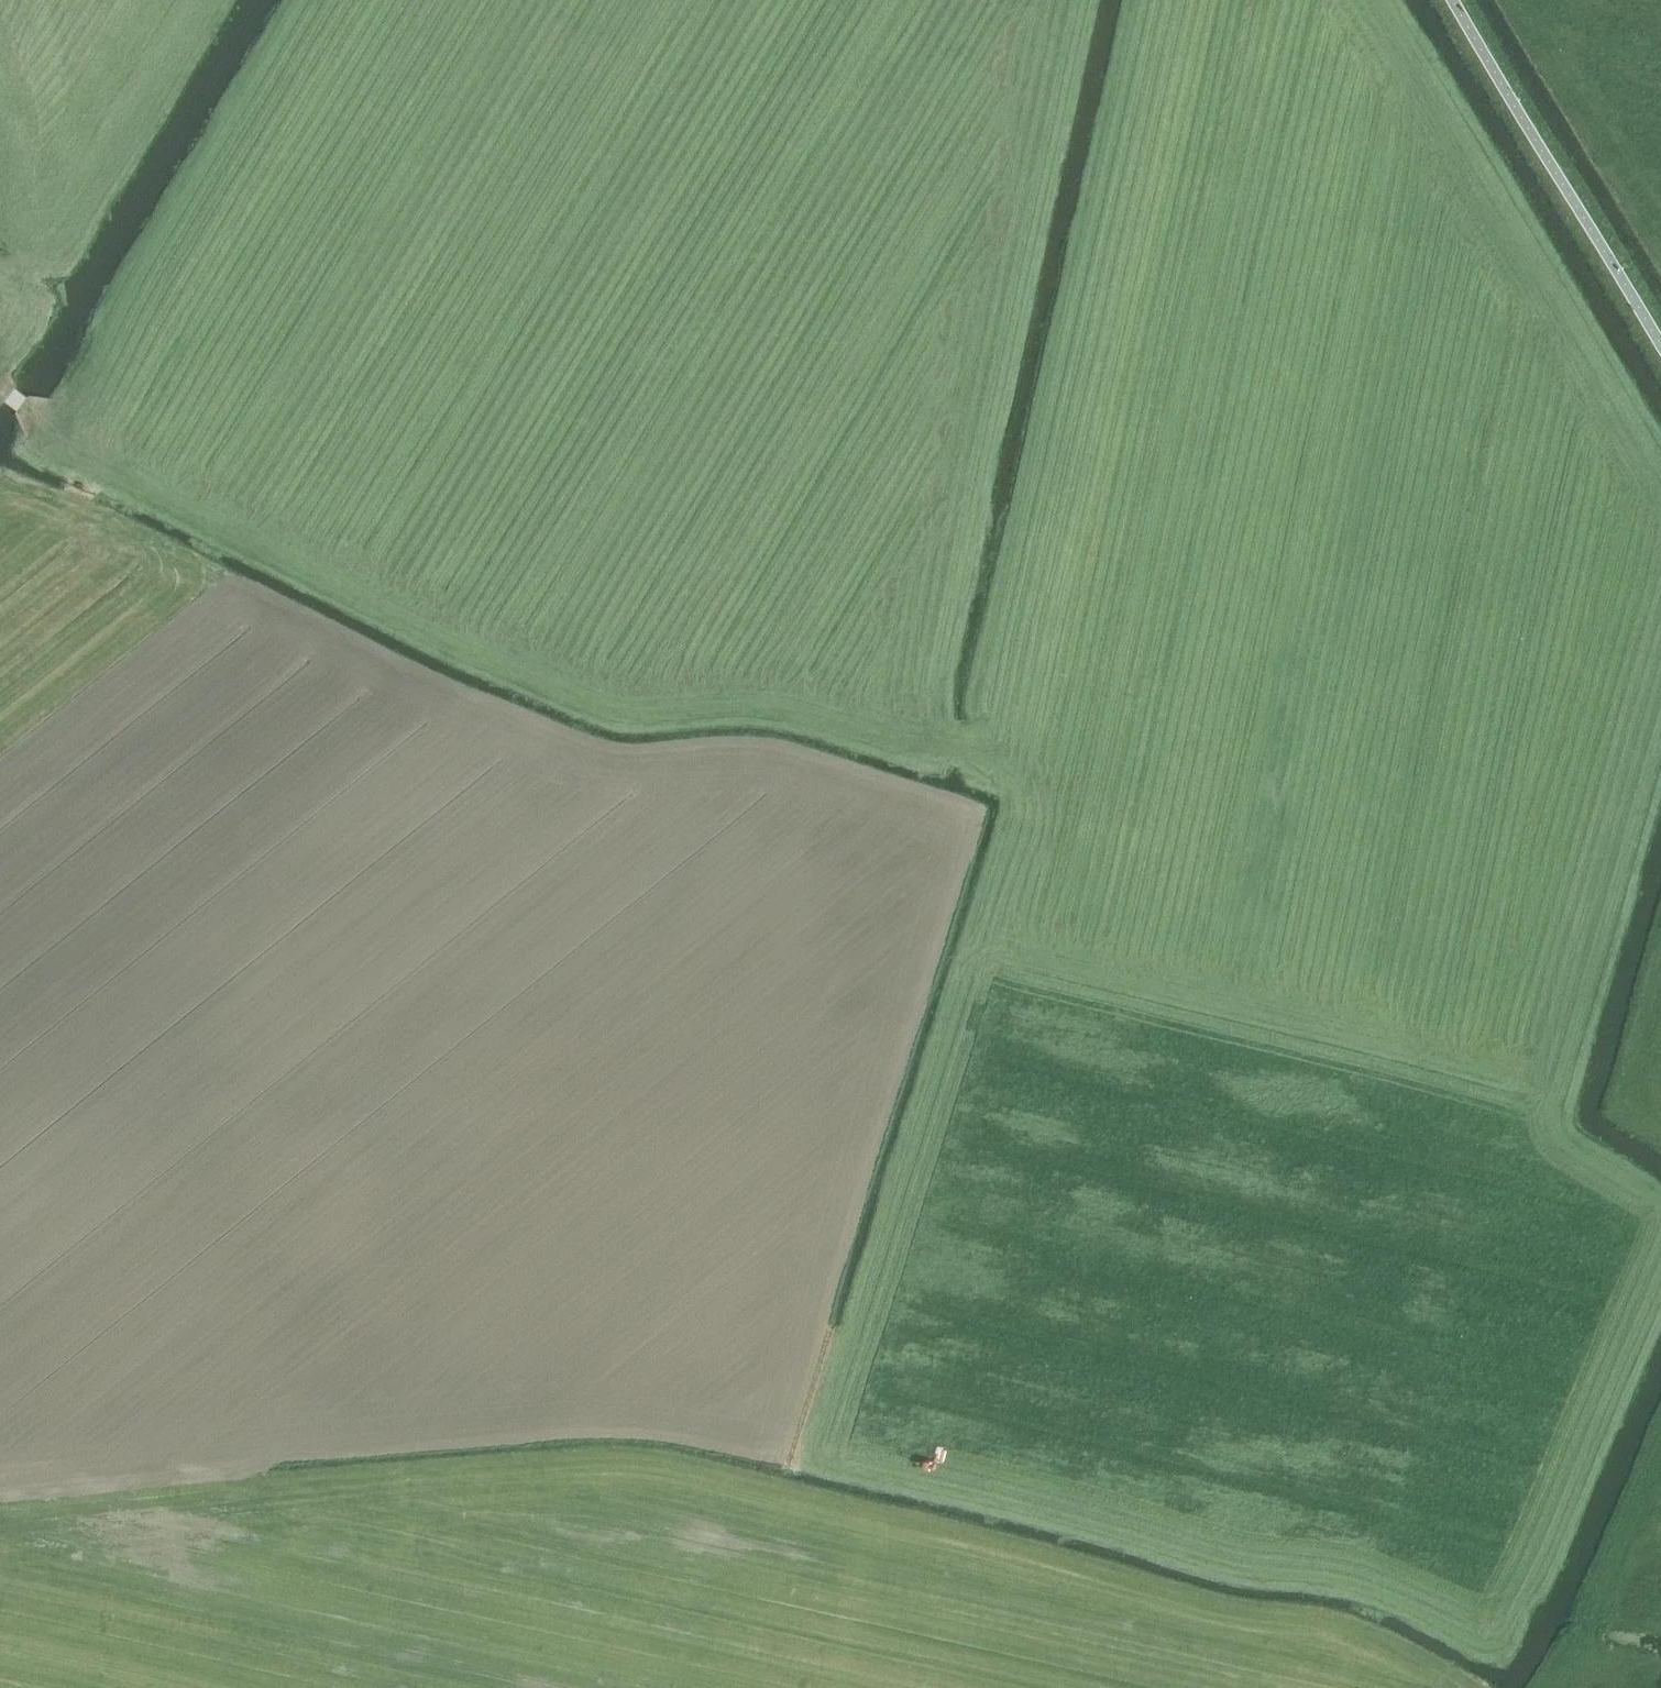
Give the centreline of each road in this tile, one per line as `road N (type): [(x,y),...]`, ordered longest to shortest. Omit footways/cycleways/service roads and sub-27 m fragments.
road 1 (unclassified): [(1660,346),(1452,0)]

